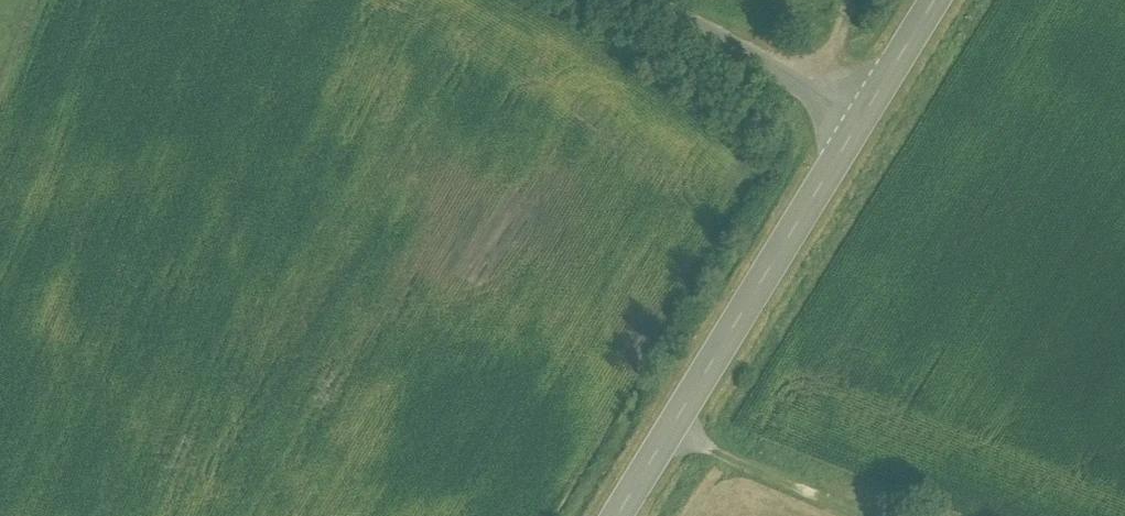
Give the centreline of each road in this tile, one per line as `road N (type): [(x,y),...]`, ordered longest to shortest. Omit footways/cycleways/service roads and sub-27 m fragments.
road 1 (primary): [(615,515),(864,107)]
road 2 (unclassified): [(641,0),(864,107)]
road 3 (primary): [(864,107),(931,0)]

